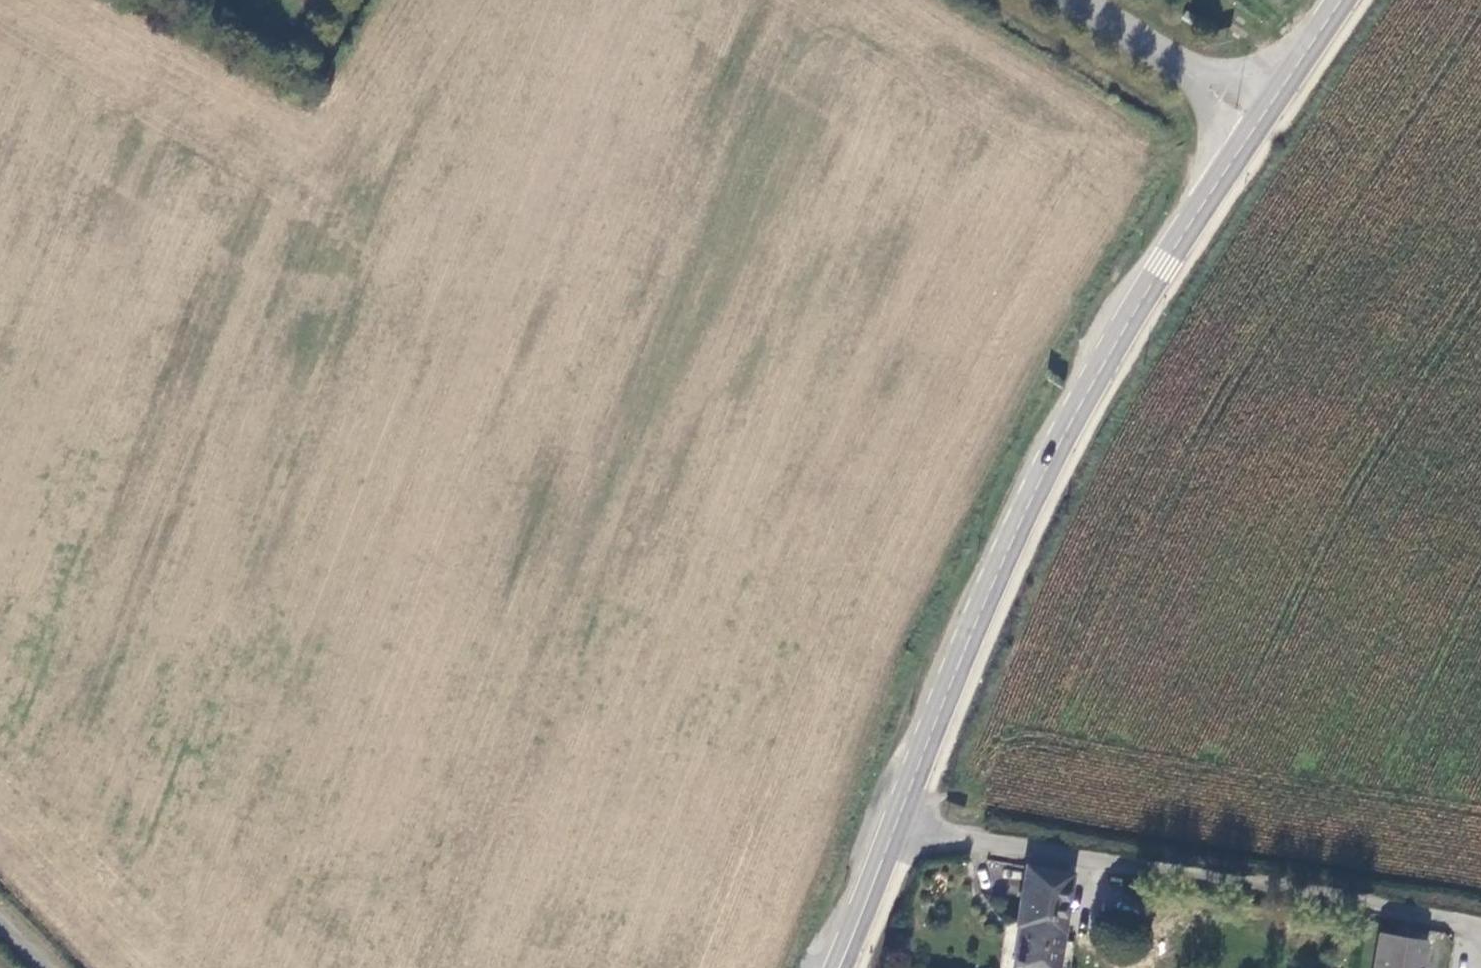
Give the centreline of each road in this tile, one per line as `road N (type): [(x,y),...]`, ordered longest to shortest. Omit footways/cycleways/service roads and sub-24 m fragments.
road 1 (tertiary): [(1343,0),(1112,346),(987,608),(839,967)]

